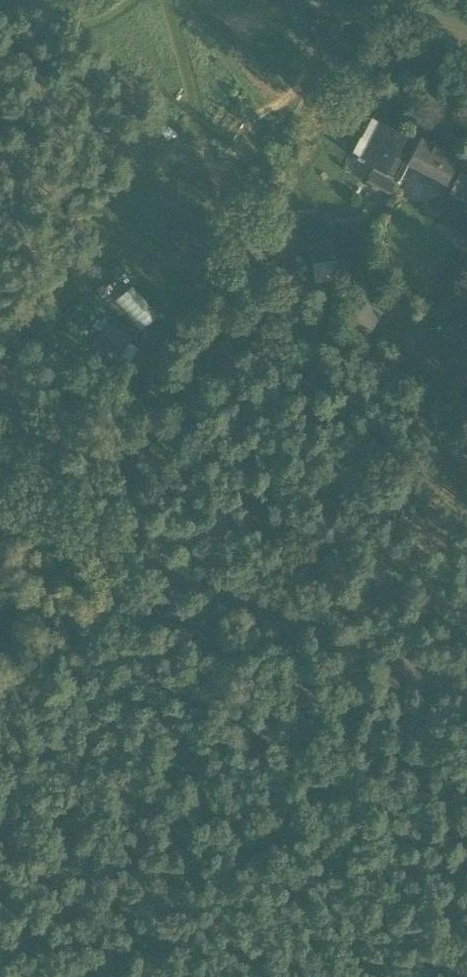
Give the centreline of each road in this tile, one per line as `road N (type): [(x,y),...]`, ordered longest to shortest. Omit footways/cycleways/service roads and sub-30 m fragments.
road 1 (unclassified): [(466,669),(0,508)]

